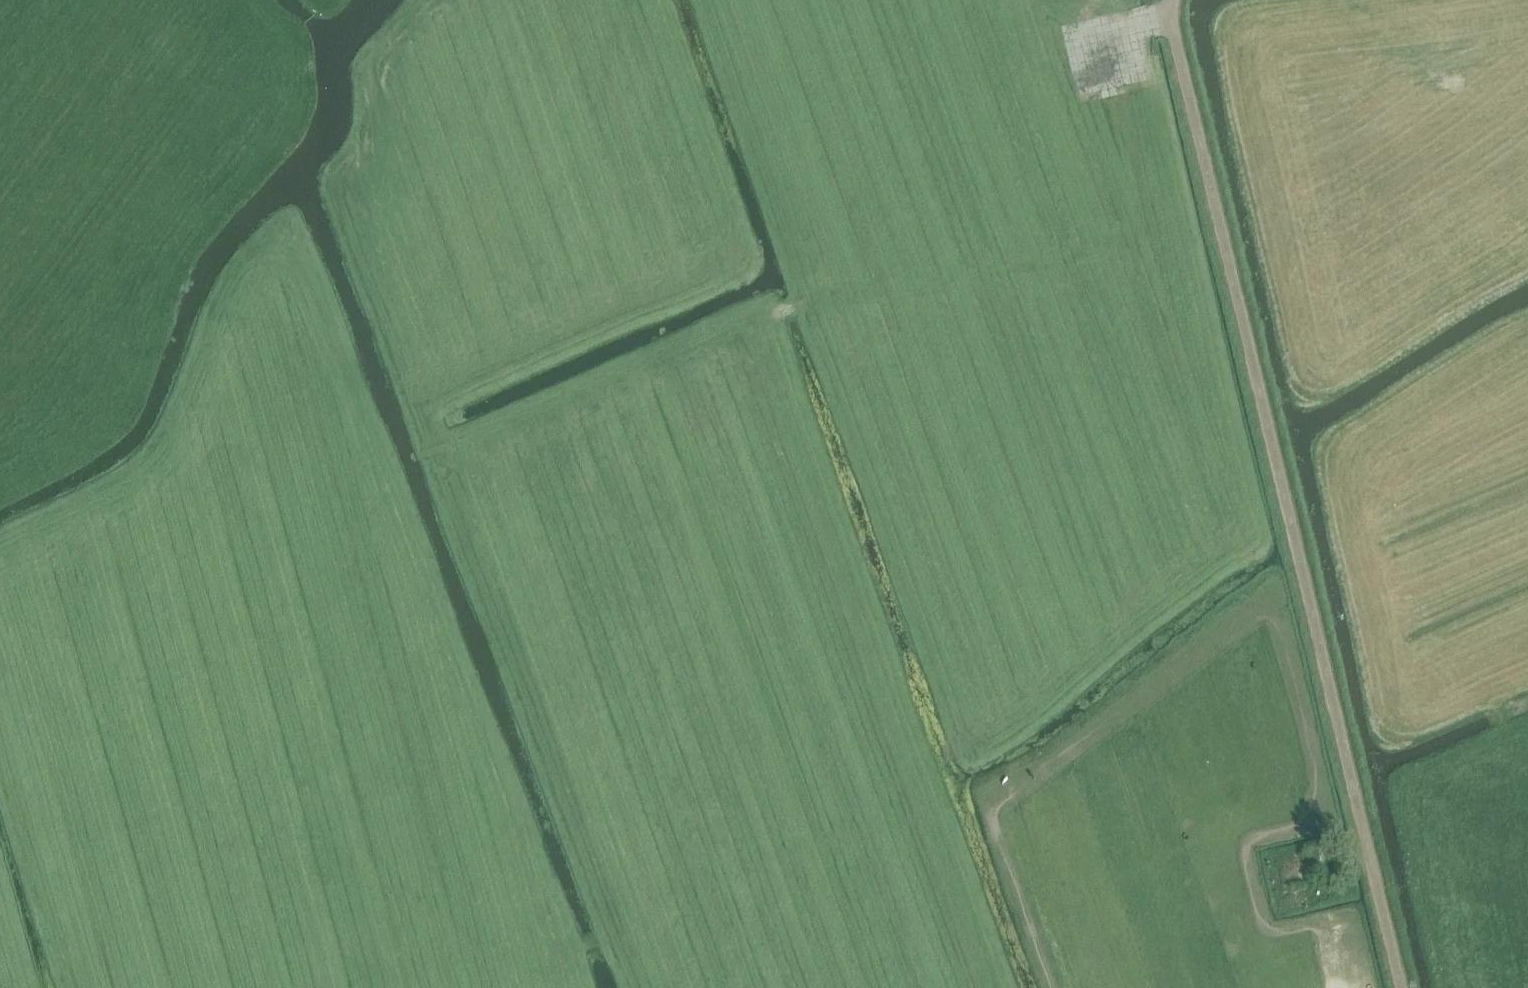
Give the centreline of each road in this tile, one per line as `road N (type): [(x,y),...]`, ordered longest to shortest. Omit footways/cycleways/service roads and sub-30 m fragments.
road 1 (track): [(1000,987),(768,339),(774,318),(1116,251),(1149,218),(1114,94),(1112,38),(1176,10)]
road 2 (track): [(1176,10),(1399,987)]

